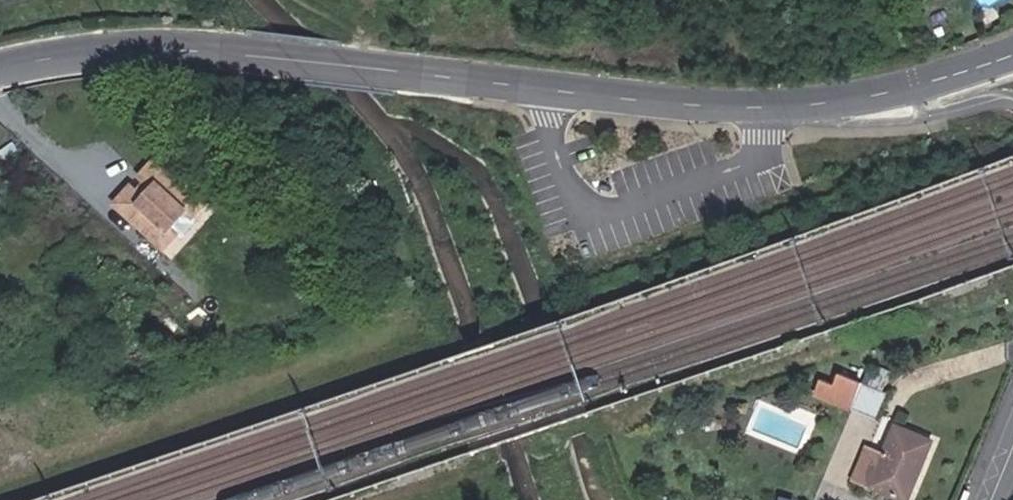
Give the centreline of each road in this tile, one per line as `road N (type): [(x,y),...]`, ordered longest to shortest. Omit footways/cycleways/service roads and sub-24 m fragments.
road 1 (residential): [(0,69),(108,48),(193,51),(758,108),(883,93),(1012,55)]

